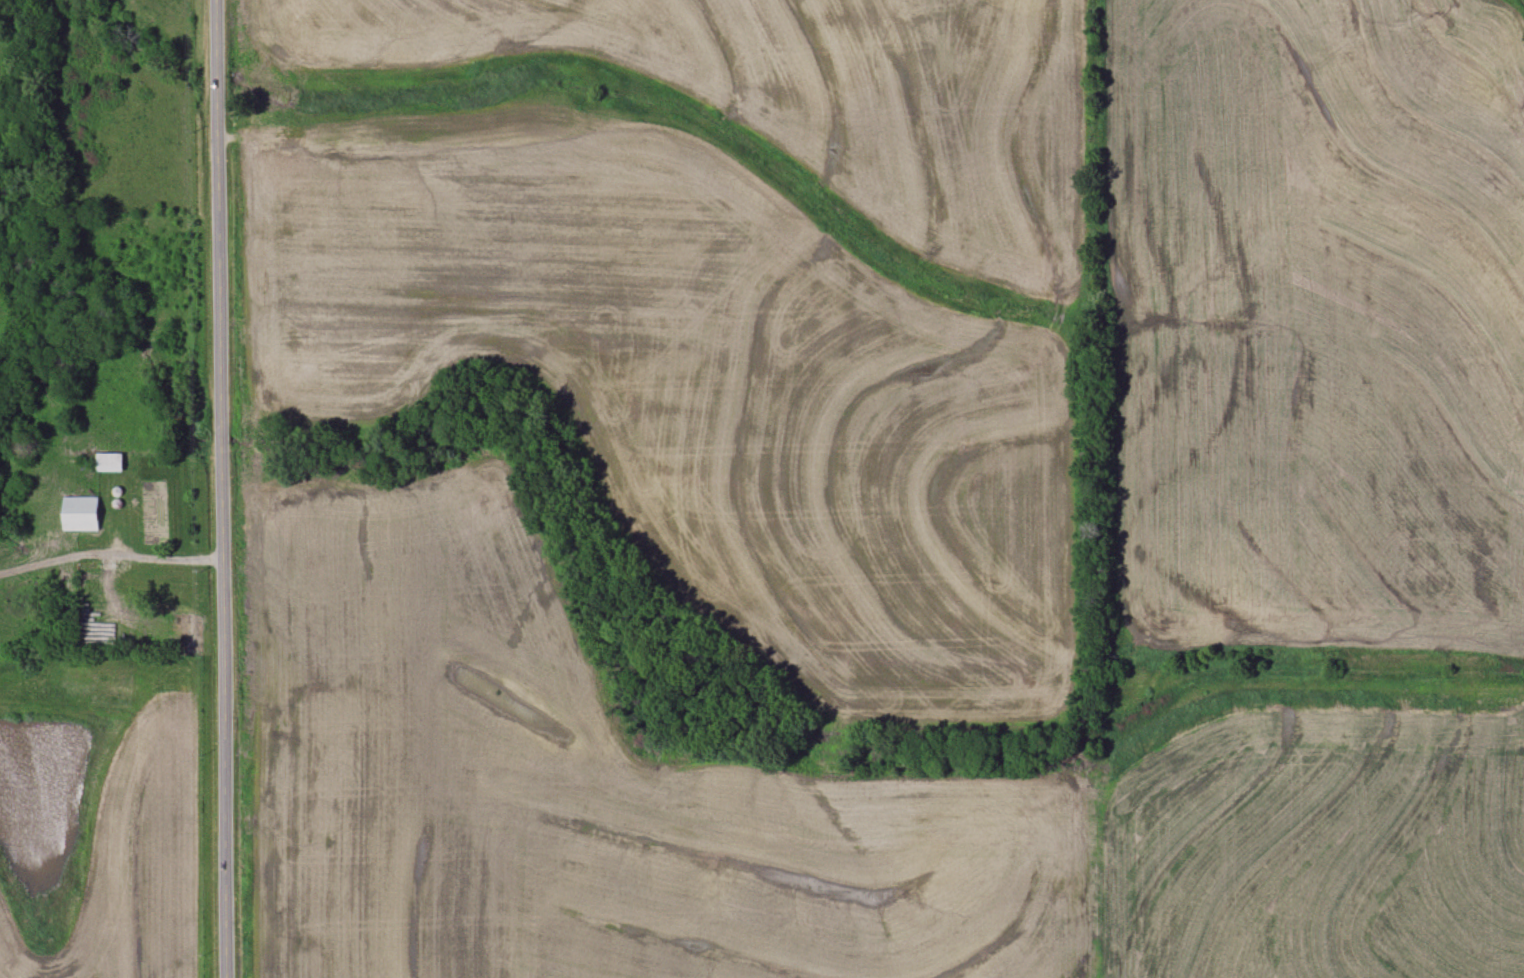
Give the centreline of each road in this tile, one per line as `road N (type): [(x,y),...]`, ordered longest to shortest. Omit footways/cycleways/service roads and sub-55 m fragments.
road 1 (tertiary): [(228,977),(216,0)]

